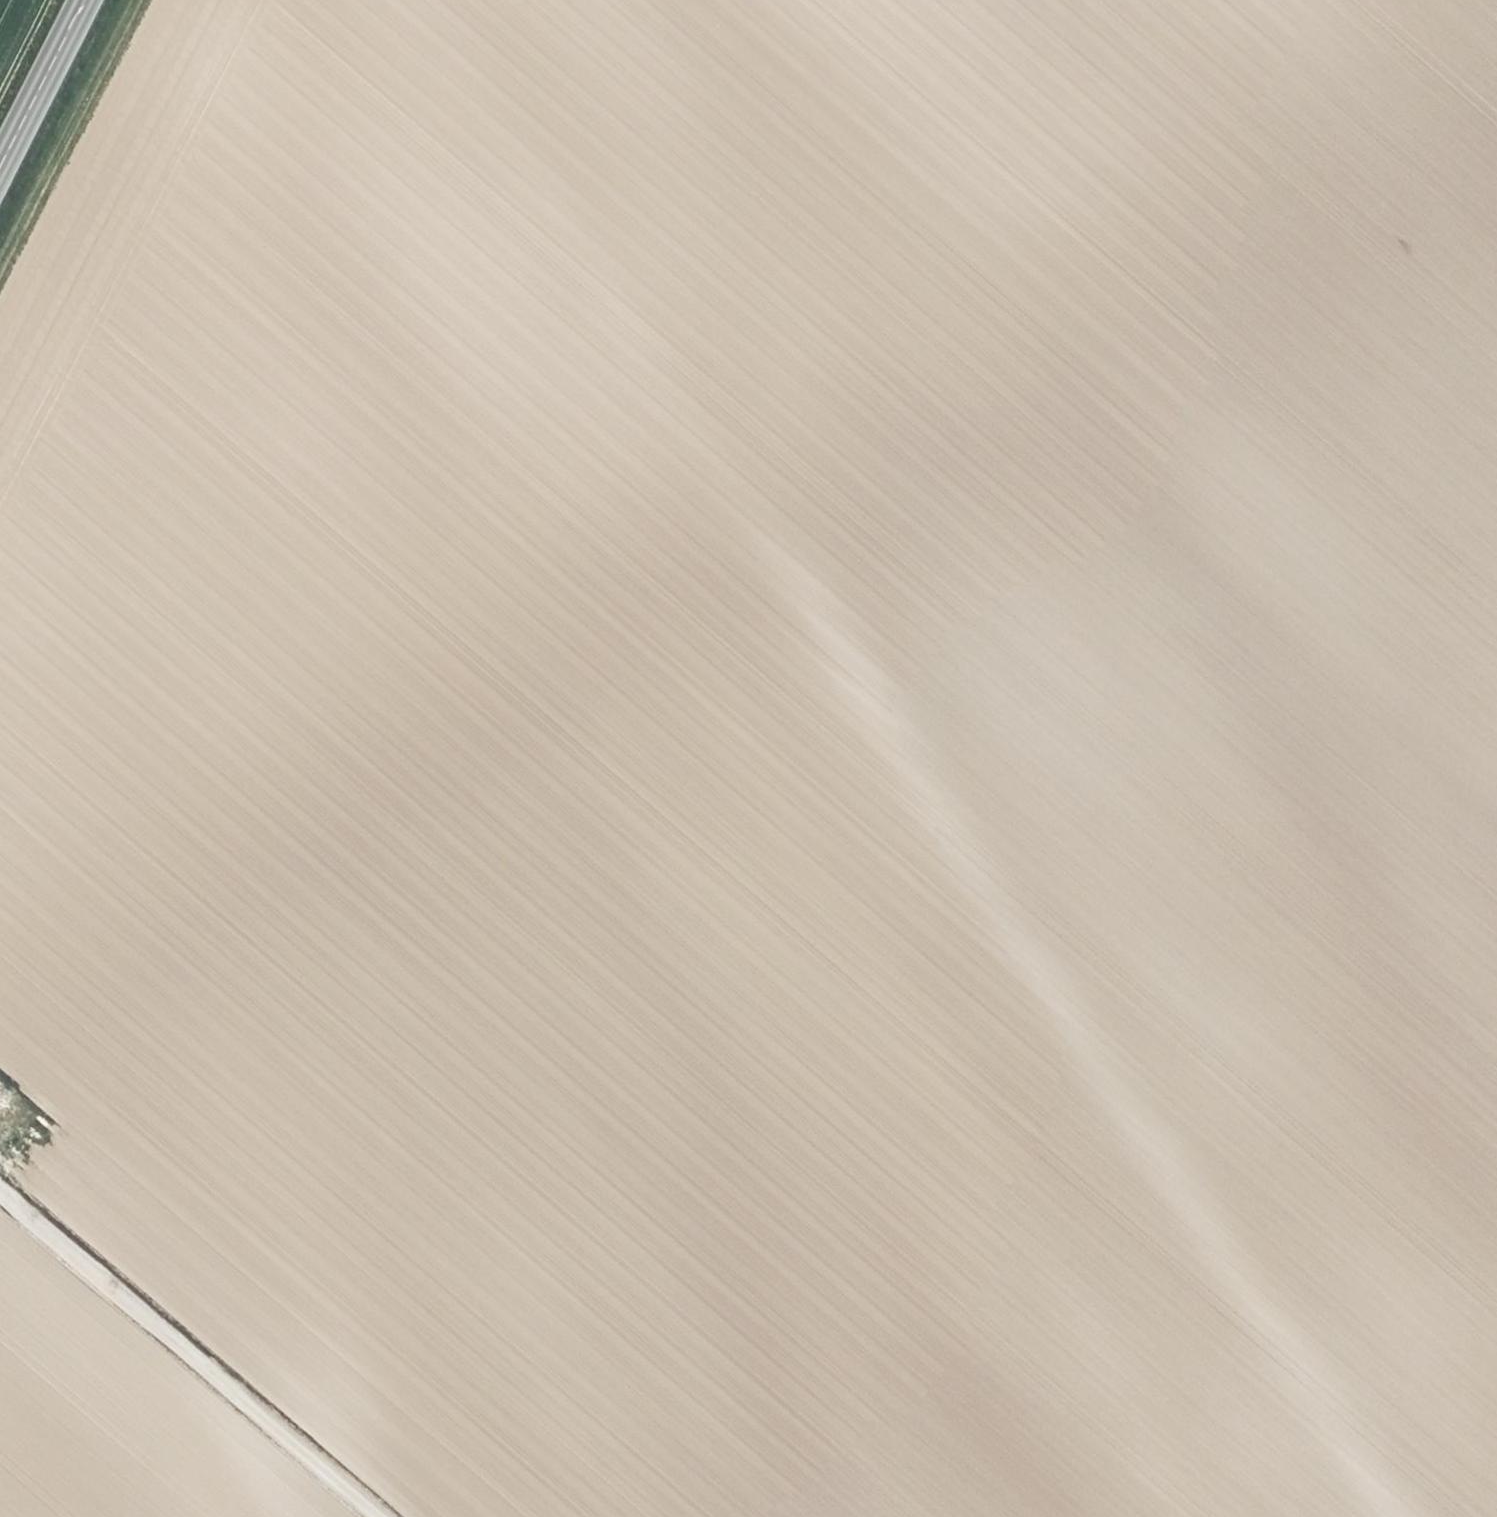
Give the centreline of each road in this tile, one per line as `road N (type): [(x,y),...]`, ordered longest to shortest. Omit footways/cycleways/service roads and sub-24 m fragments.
road 1 (track): [(374,1516),(0,1192)]
road 2 (secondary): [(0,145),(71,0)]

